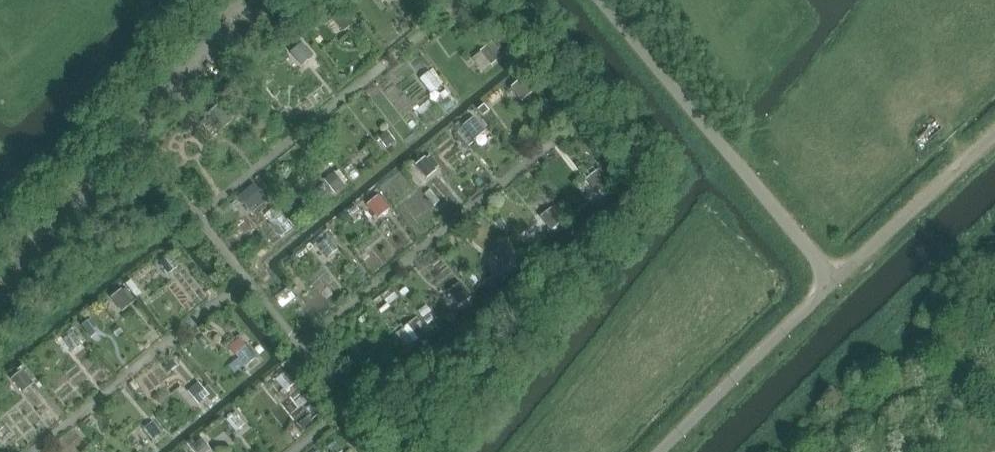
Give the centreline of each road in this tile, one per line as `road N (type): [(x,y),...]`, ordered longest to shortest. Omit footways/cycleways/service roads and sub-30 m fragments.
road 1 (unclassified): [(0,302),(126,157),(155,104),(241,0)]
road 2 (track): [(836,281),(994,135)]

